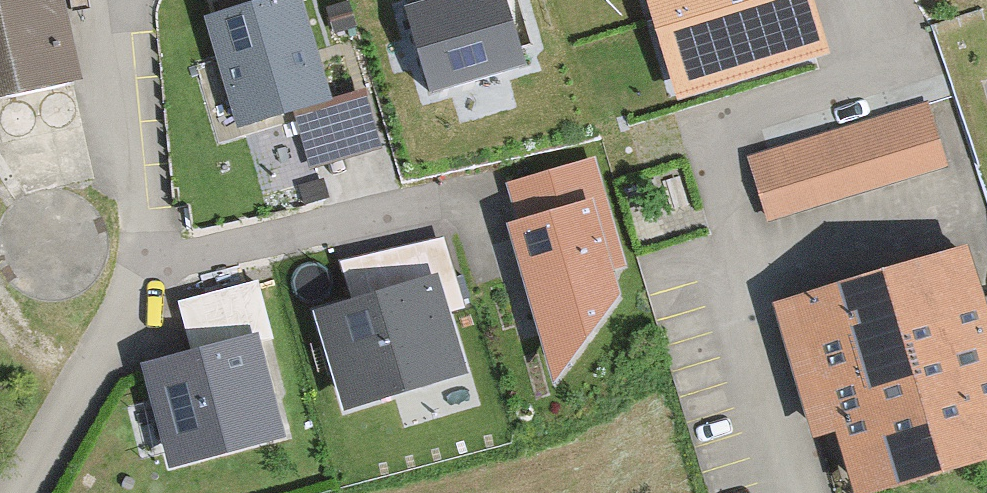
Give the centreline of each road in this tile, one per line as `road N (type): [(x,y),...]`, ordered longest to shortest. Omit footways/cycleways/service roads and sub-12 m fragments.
road 1 (residential): [(25,492),(142,280),(148,219),(112,0)]

